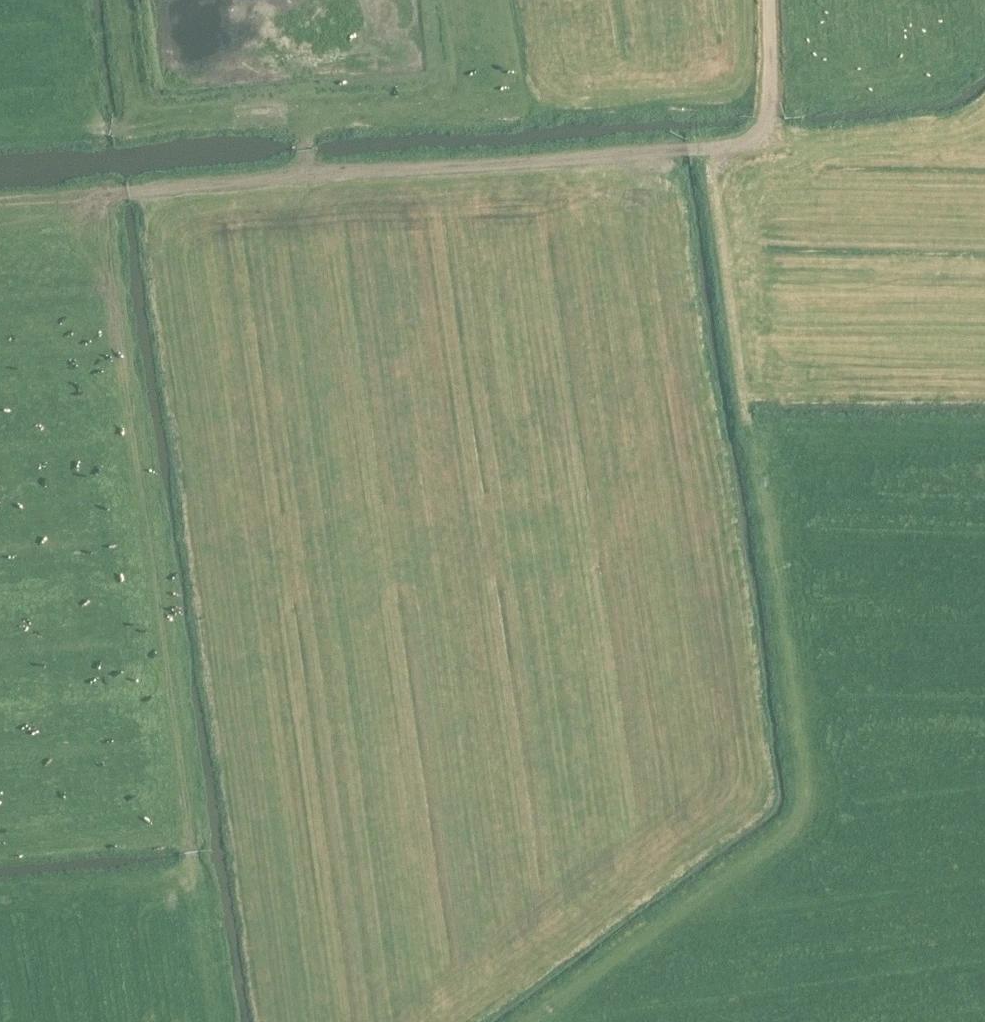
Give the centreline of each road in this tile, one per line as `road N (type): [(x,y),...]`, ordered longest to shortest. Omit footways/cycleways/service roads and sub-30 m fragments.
road 1 (track): [(770,141),(708,148),(797,809),(518,1021)]
road 2 (track): [(101,189),(194,884)]
road 3 (track): [(708,148),(101,189)]
road 4 (track): [(984,108),(924,136),(770,141)]
road 5 (track): [(769,0),(770,141)]

